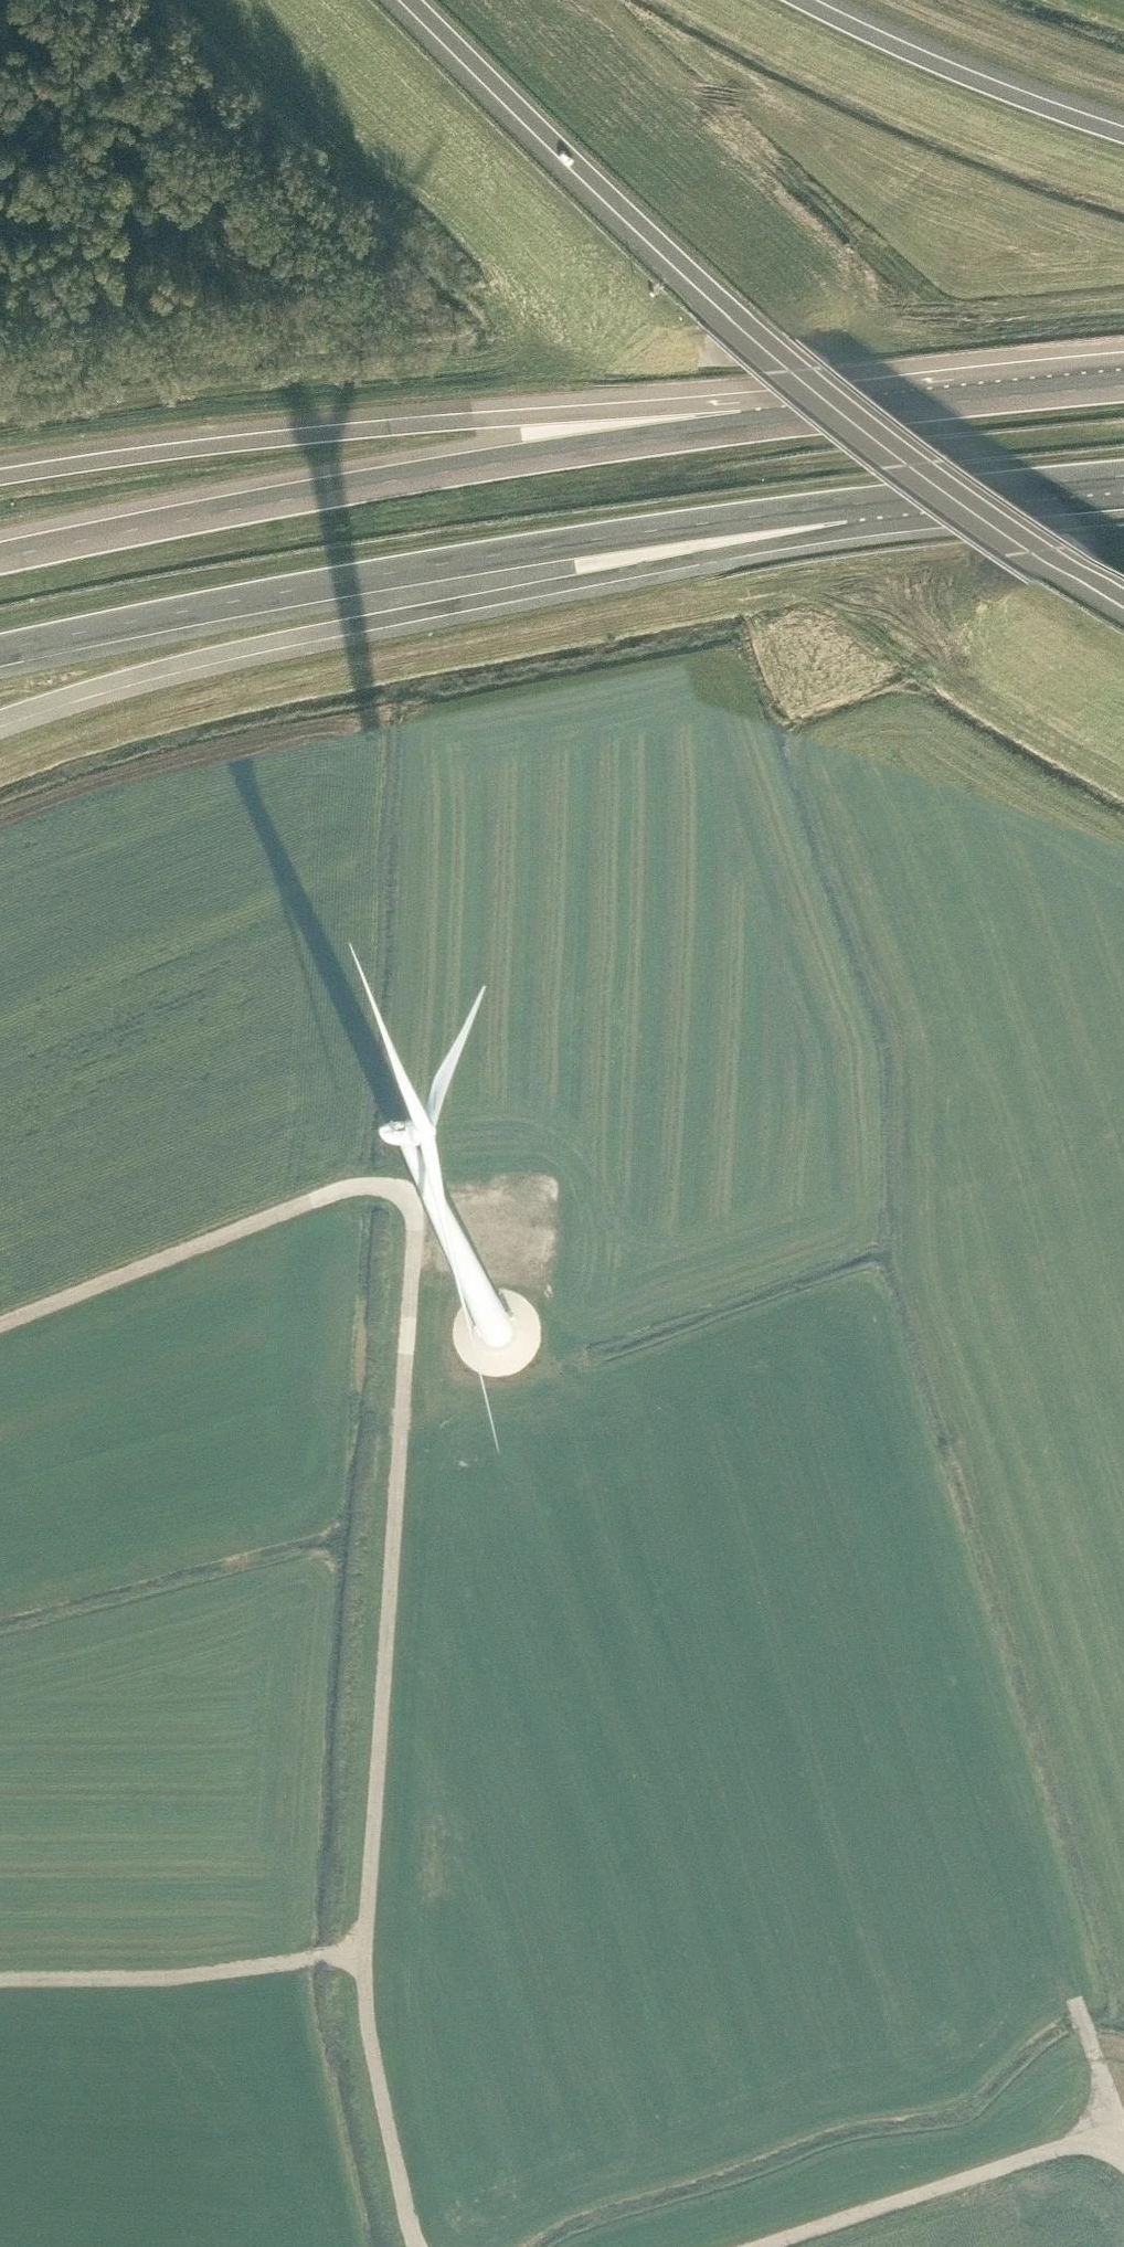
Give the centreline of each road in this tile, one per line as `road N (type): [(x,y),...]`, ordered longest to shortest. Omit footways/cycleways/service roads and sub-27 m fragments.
road 1 (motorway): [(416,0),(794,358),(1032,539),(1123,594)]
road 2 (track): [(427,1036),(363,1956)]
road 3 (motorway): [(0,715),(196,657),(581,578),(845,503)]
road 4 (motorway): [(0,653),(495,553),(845,503)]
road 5 (track): [(0,1324),(346,1187),(761,1041)]
road 6 (motorway): [(744,425),(355,486),(0,559)]
road 7 (motorway): [(744,425),(521,415),(438,420),(0,474)]
road 8 (motorway): [(1123,384),(744,425)]
road 9 (track): [(762,2246),(1120,2129)]
road 10 (track): [(0,1979),(108,1979),(363,1956)]
road 11 (track): [(1013,1809),(1123,2137)]
road 12 (motorway): [(1123,132),(980,80),(805,0)]
road 13 (track): [(363,1956),(372,2051),(415,2246)]
road 14 (motorway): [(845,503),(1123,474)]

